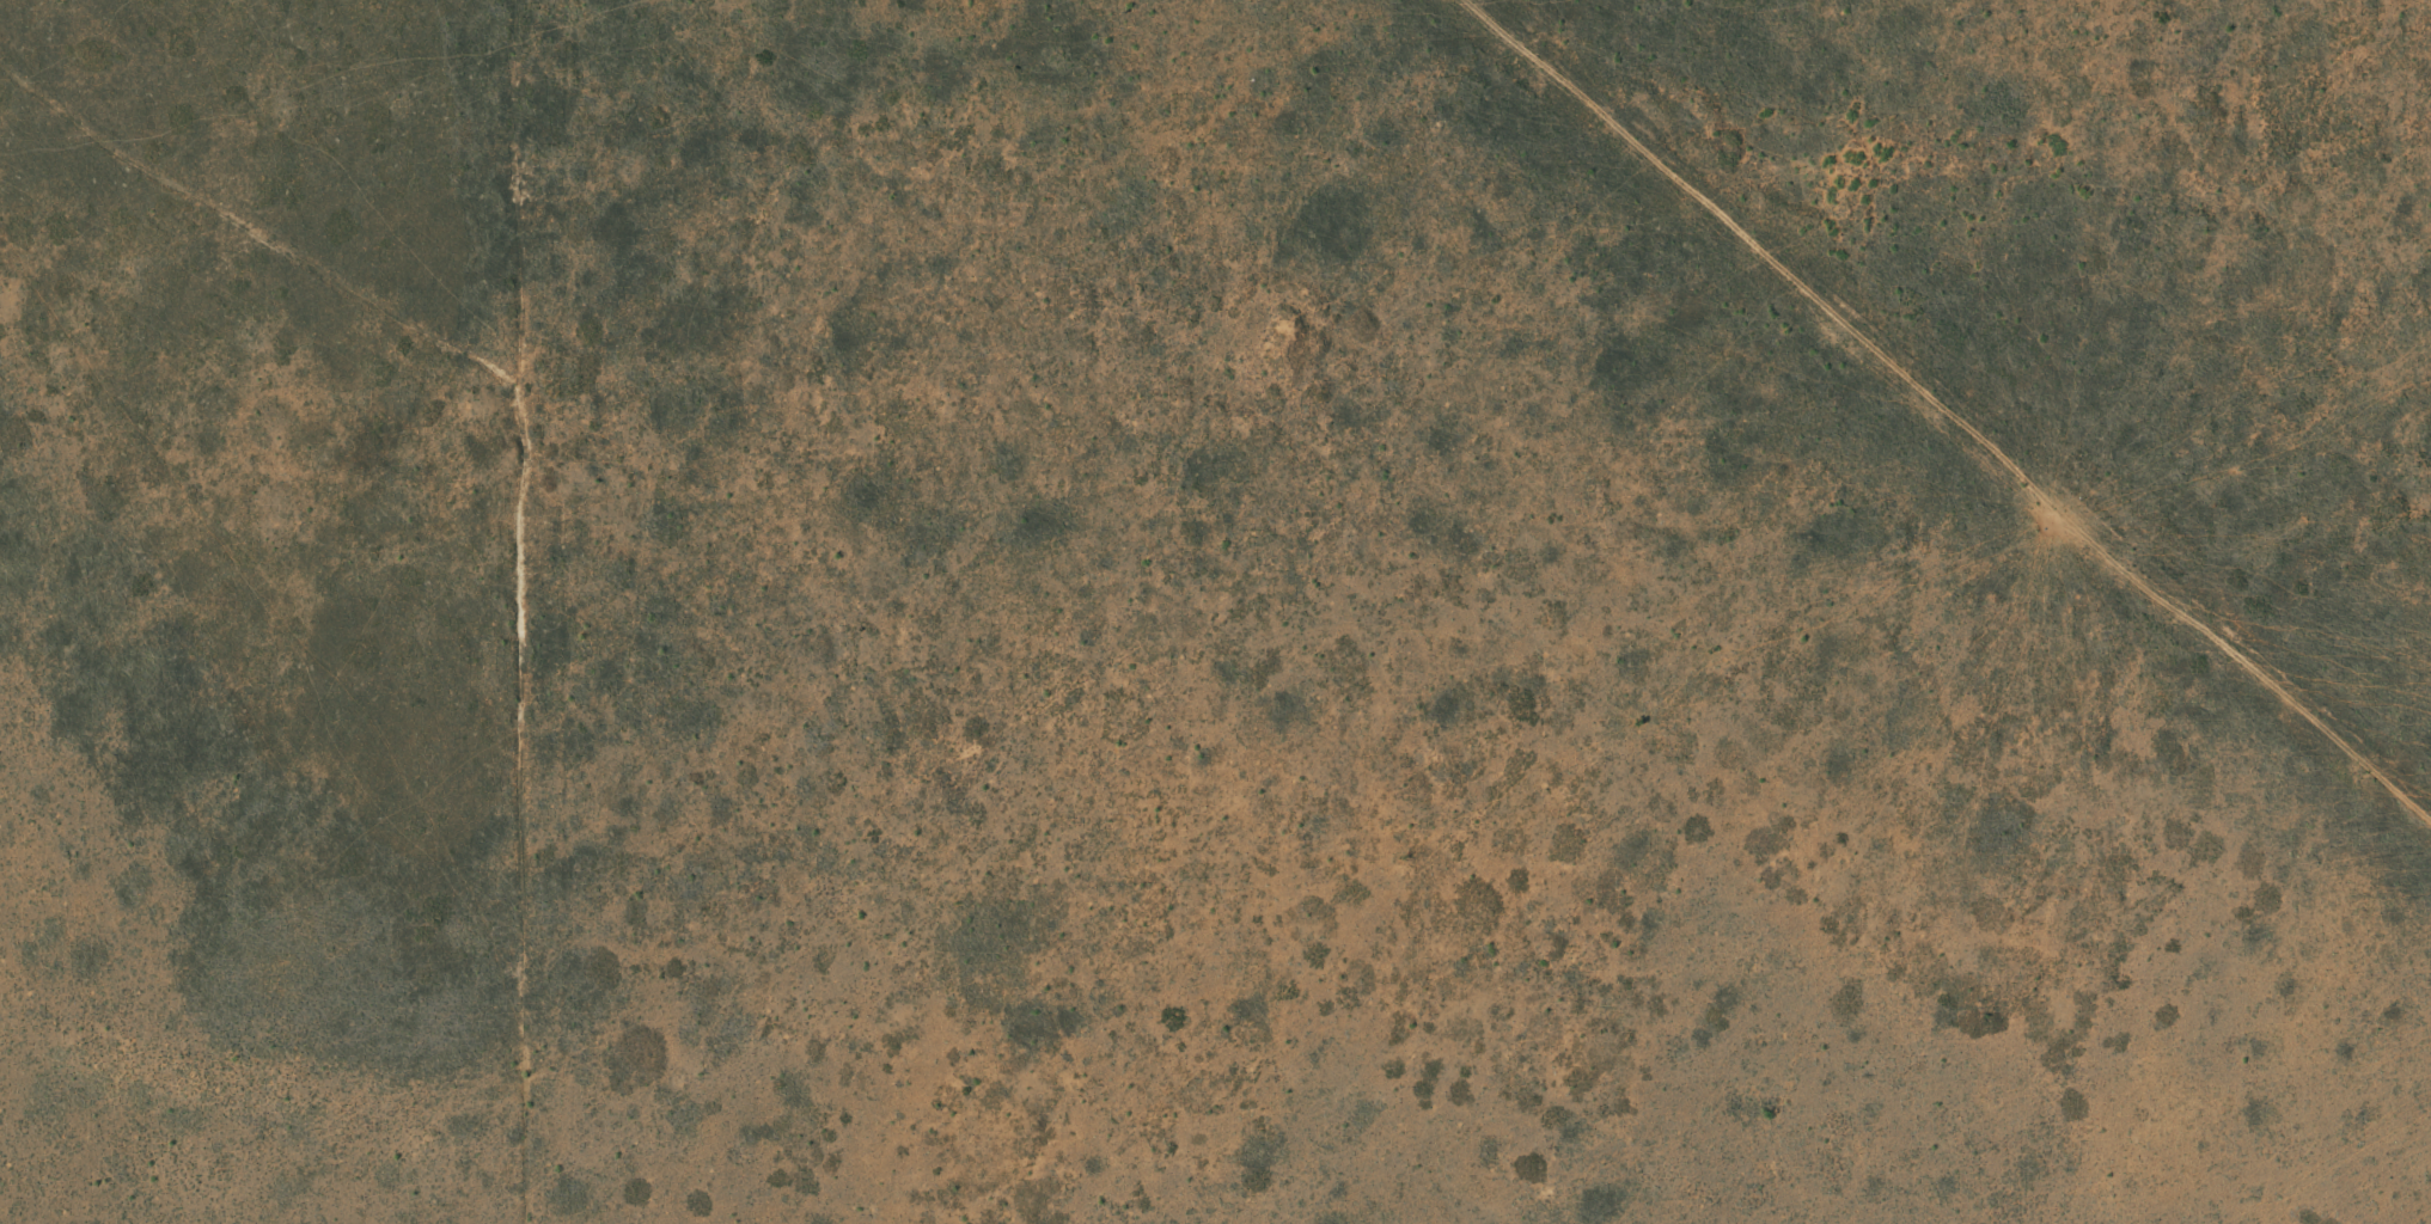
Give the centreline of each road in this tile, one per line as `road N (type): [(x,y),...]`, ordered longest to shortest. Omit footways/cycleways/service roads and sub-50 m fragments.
road 1 (track): [(532,1223),(531,362),(459,295),(78,96),(0,27)]

